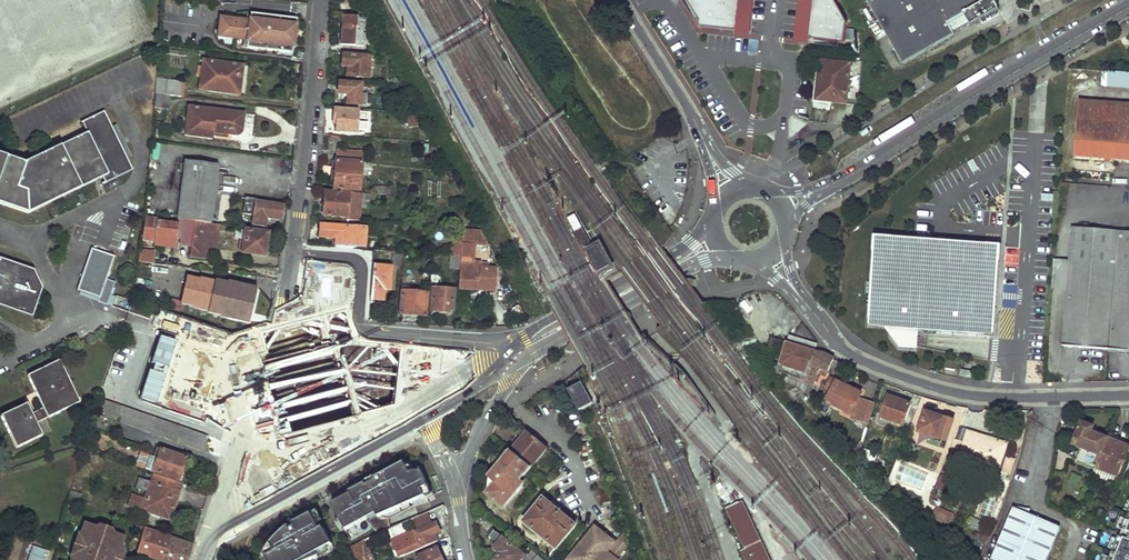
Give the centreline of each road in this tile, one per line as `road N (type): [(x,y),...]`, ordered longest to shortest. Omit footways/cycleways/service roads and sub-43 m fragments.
road 1 (tertiary): [(468,559),(458,494),(464,458),(536,350),(731,253)]
road 2 (residential): [(767,255),(843,349),(904,378),(996,398),(1128,396)]
road 3 (tertiary): [(780,210),(861,170),(1128,7)]
road 4 (tertiary): [(511,342),(479,385),(212,534)]
road 5 (residential): [(511,342),(363,328),(364,271),(349,257),(291,250)]
road 6 (residential): [(291,250),(319,0)]
road 7 (tertiary): [(717,228),(511,342)]
road 8 (tertiary): [(732,197),(682,97),(619,0)]

